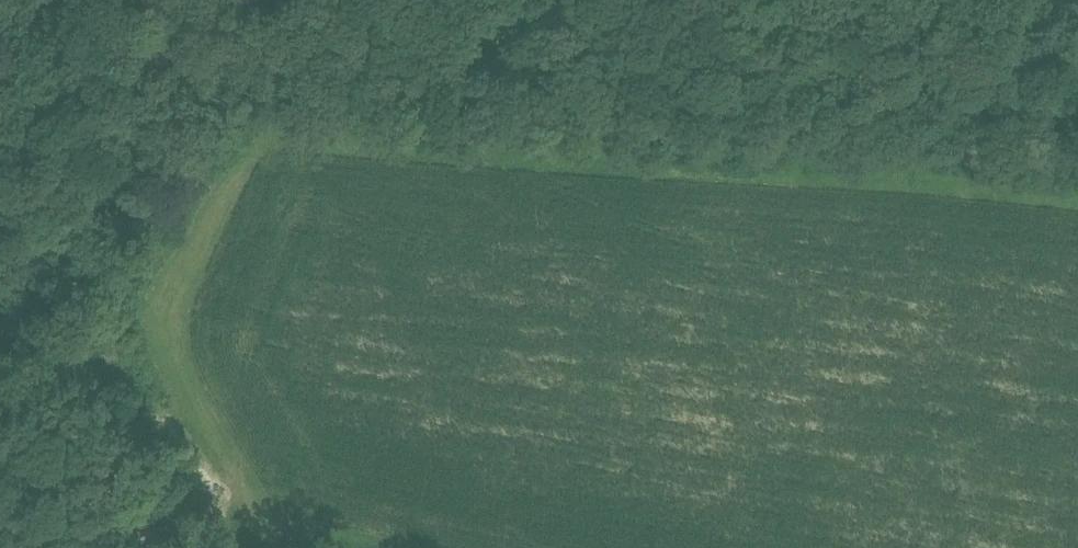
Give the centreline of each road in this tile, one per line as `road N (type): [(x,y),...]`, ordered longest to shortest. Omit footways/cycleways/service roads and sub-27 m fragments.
road 1 (unclassified): [(163,547),(0,352)]

